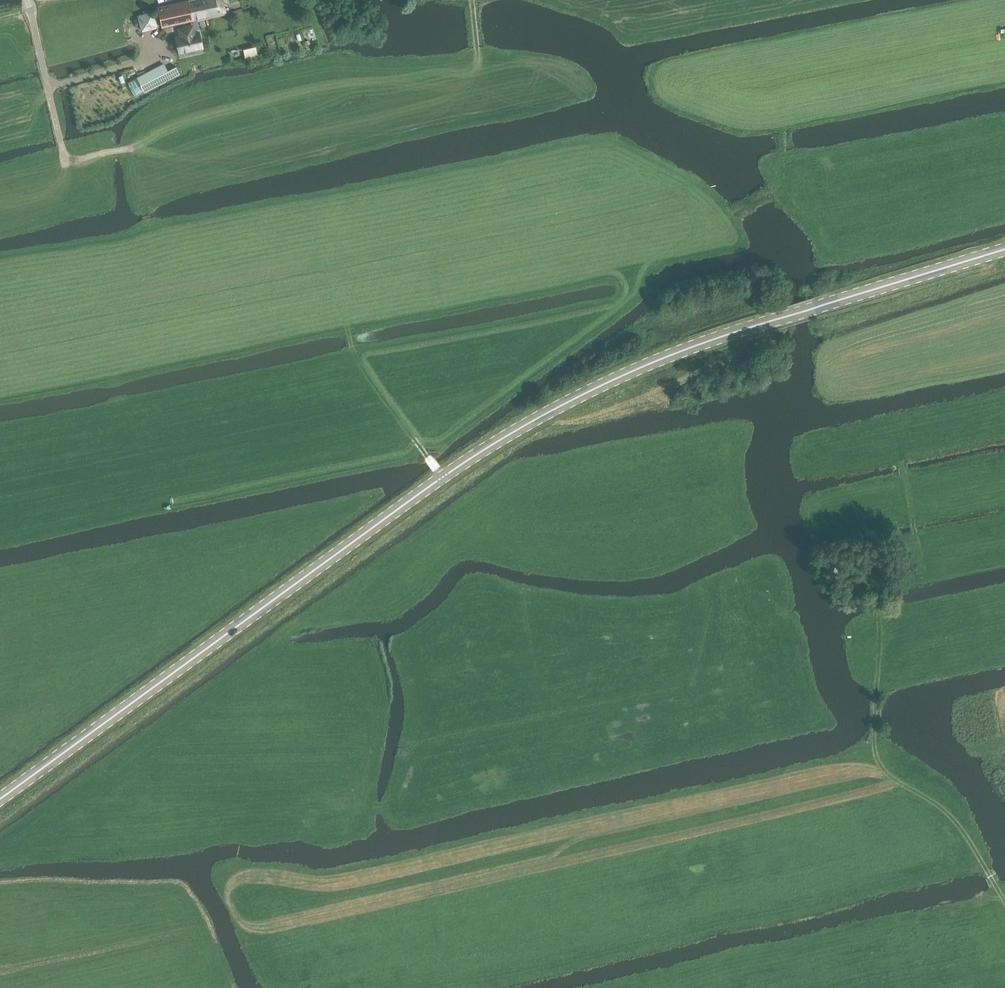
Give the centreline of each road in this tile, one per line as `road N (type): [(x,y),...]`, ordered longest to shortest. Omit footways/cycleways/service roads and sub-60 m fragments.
road 1 (secondary): [(0,799),(527,423),(718,337),(1004,249)]
road 2 (track): [(132,149),(146,217),(162,242),(313,248),(332,268),(354,351),(444,476)]
road 3 (track): [(1004,905),(958,824),(882,767),(877,691)]

